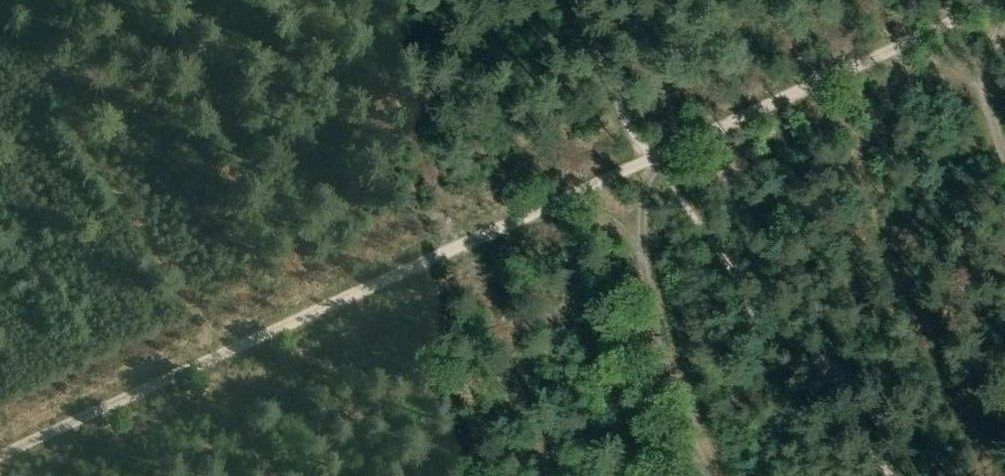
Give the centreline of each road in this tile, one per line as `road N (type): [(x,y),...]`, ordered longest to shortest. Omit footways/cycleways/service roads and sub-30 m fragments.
road 1 (track): [(973,0),(0,449)]
road 2 (track): [(572,0),(644,153),(876,475)]
road 3 (track): [(217,349),(58,113),(44,78),(33,0)]
road 4 (track): [(644,153),(637,246),(646,373),(690,475)]

